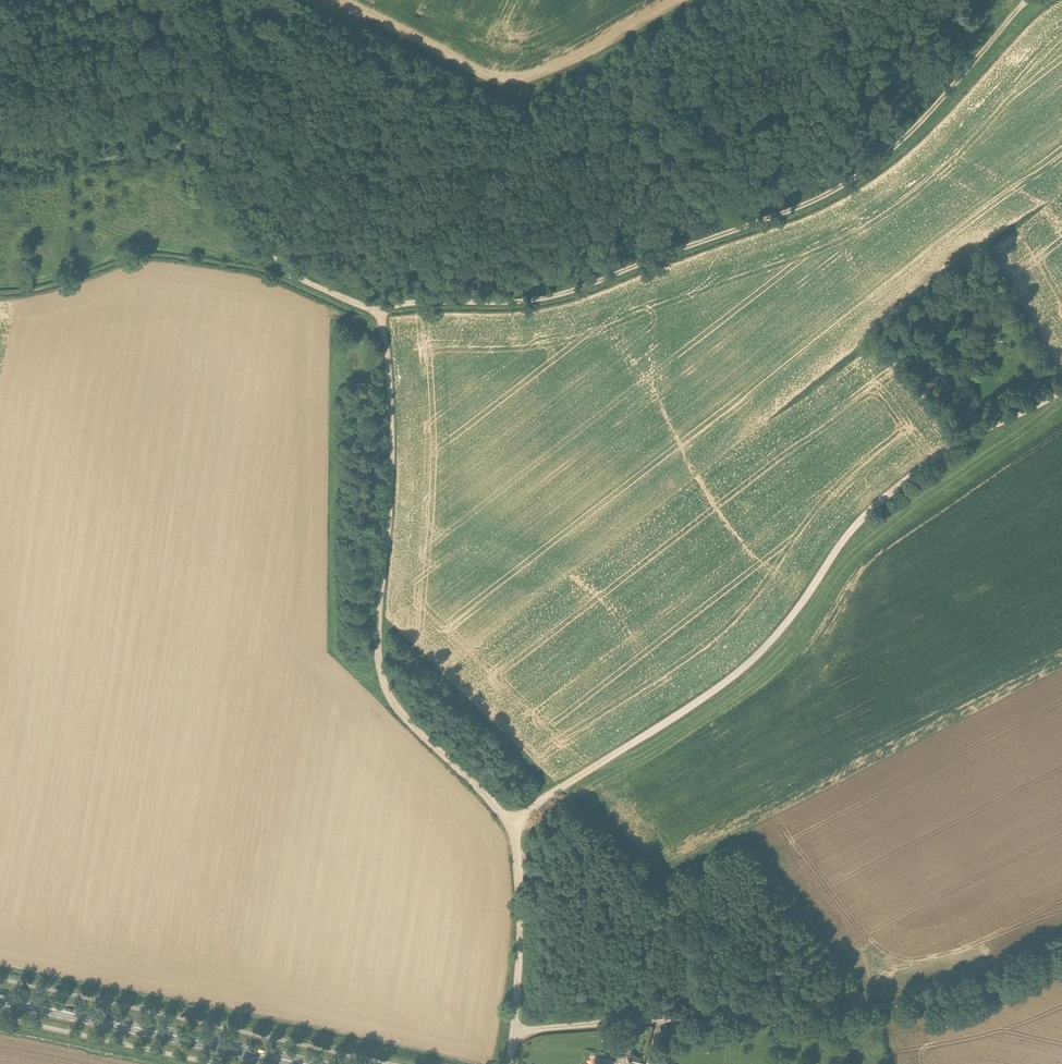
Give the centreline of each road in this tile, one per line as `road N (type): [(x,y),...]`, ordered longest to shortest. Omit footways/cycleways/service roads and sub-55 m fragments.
road 1 (track): [(379,311),(564,294),(821,197),(906,136),(1027,0)]
road 2 (track): [(1061,389),(929,464),(854,527),(778,632),(736,673),(509,824)]
road 3 (track): [(509,824),(397,711),(381,674),(392,454),(379,311)]
road 4 (track): [(513,1033),(916,1005),(1061,960)]
road 5 (track): [(0,173),(180,148),(286,266),(379,311)]
road 6 (primary): [(300,1063),(0,999)]
road 7 (track): [(509,824),(519,886),(513,1033)]

